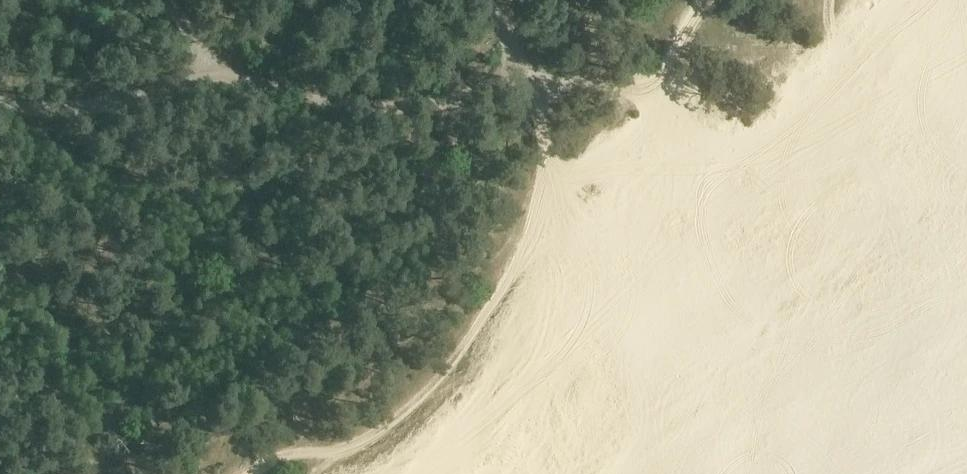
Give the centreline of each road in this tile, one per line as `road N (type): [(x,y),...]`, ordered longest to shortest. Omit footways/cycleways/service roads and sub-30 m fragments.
road 1 (track): [(323,473),(406,412),(449,366),(513,272),(598,213),(744,153),(870,41),(896,0)]
road 2 (track): [(0,102),(74,109),(158,94),(212,73),(383,108),(461,100),(521,79)]
road 3 (track): [(521,79),(537,106),(545,146),(534,229),(513,272)]

